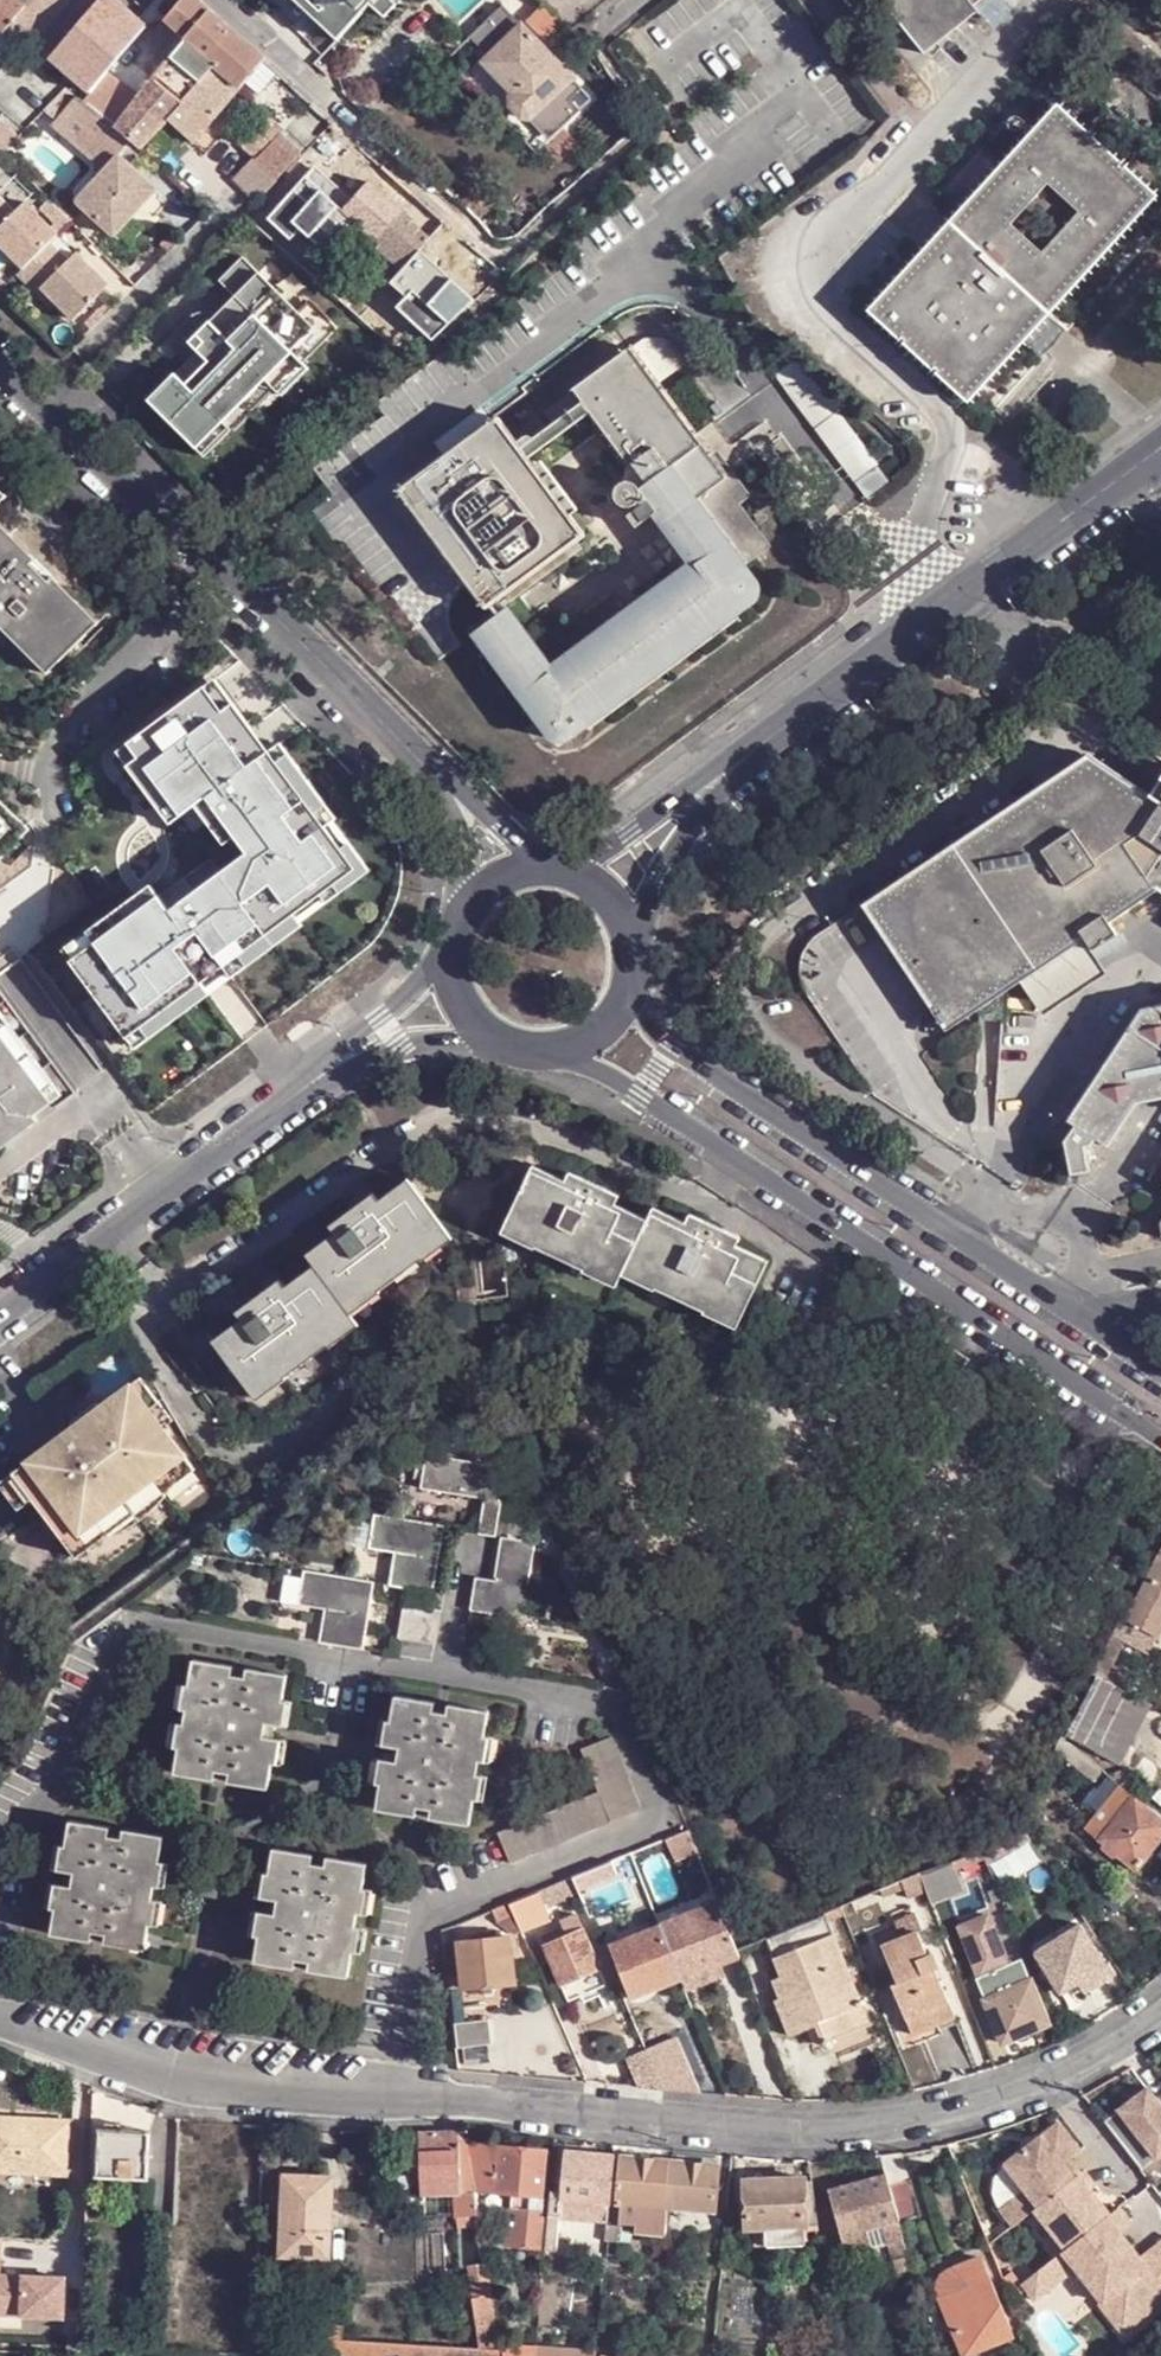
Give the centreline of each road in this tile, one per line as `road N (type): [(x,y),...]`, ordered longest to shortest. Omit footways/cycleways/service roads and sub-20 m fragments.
road 1 (residential): [(0,2021),(172,2069),(795,2129),(943,2113),(1045,2081),(1160,2016)]
road 2 (residential): [(557,1054),(639,1092),(1160,1442)]
road 3 (residential): [(1160,1376),(673,1050),(633,1001)]
road 4 (residential): [(0,352),(428,767)]
road 5 (residential): [(711,787),(1160,450)]
road 6 (residential): [(500,260),(230,0)]
road 7 (residential): [(0,1318),(284,1105)]
road 8 (residential): [(450,956),(284,1105)]
road 9 (residential): [(284,1105),(406,1045),(484,1033)]
road 10 (residential): [(711,787),(569,865)]
road 11 (residential): [(637,927),(711,787)]
road 12 (residential): [(428,767),(461,861),(461,912)]
road 13 (residential): [(533,863),(428,767)]

